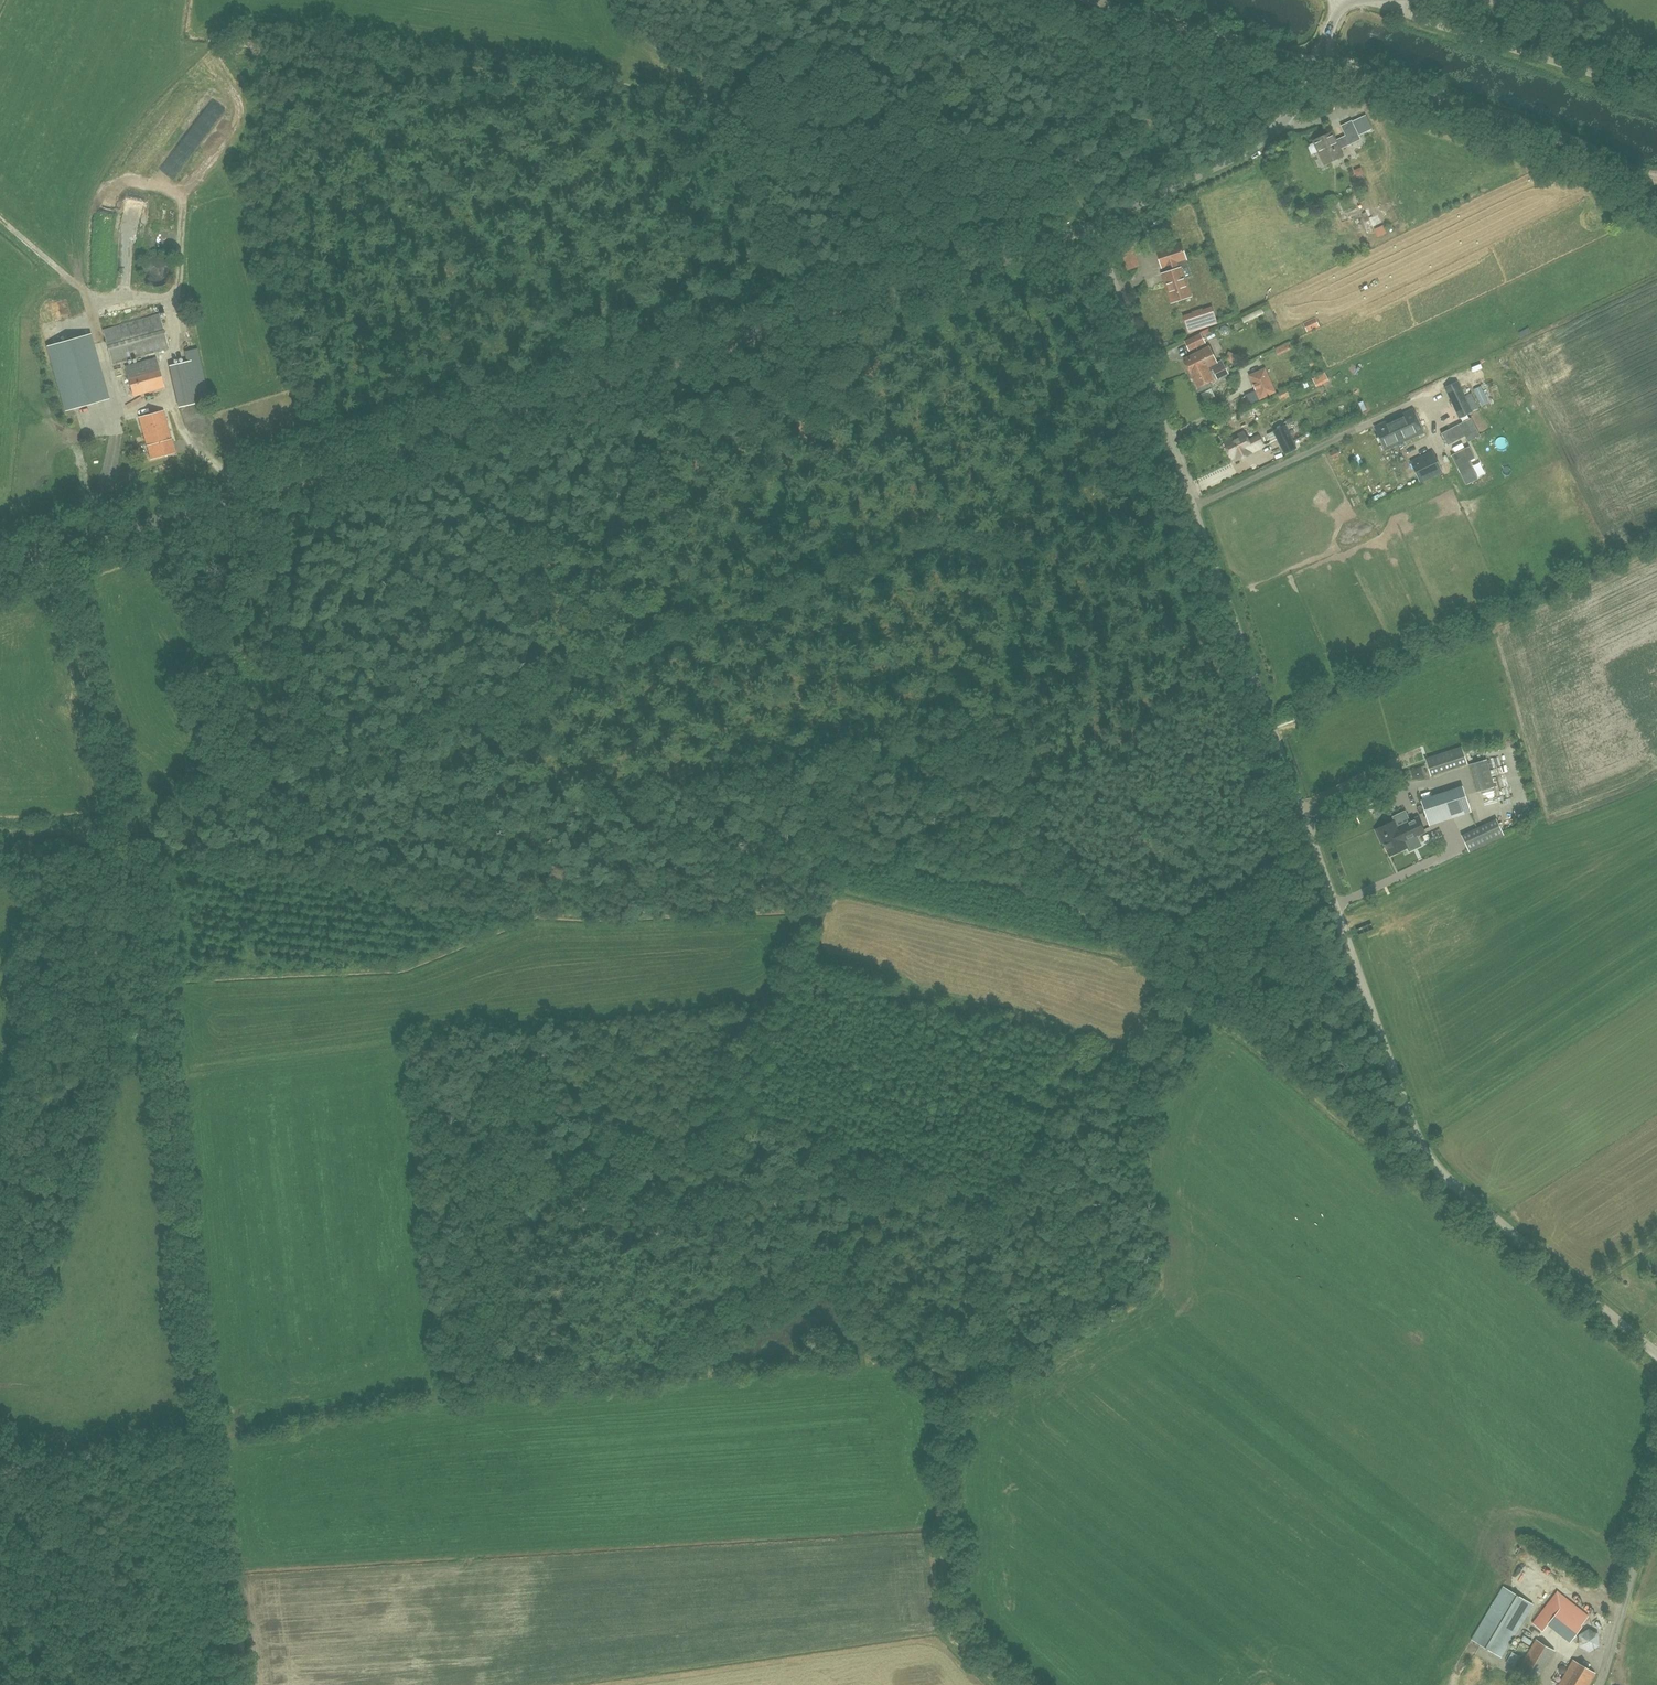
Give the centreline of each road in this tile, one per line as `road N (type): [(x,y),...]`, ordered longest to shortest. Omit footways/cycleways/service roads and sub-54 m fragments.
road 1 (unclassified): [(1656,1351),(1430,1150),(1094,226)]
road 2 (residential): [(0,571),(1094,226)]
road 3 (track): [(213,1435),(132,817)]
road 4 (track): [(1656,182),(1506,121),(1318,59)]
road 5 (unclassified): [(1094,226),(1270,138),(1294,112),(1320,53)]
road 6 (track): [(1387,0),(1408,14),(1656,97)]
road 7 (track): [(132,817),(52,555)]
road 8 (track): [(239,1684),(213,1435)]
road 9 (track): [(126,300),(127,229),(142,186),(215,106)]
road 10 (track): [(1106,0),(1196,34),(1318,59)]
road 11 (track): [(213,1435),(0,1485)]
road 12 (unclassified): [(1593,1684),(1656,1490)]
road 13 (track): [(0,221),(79,285),(94,323)]
road 14 (track): [(89,311),(165,300),(182,324),(175,350)]

